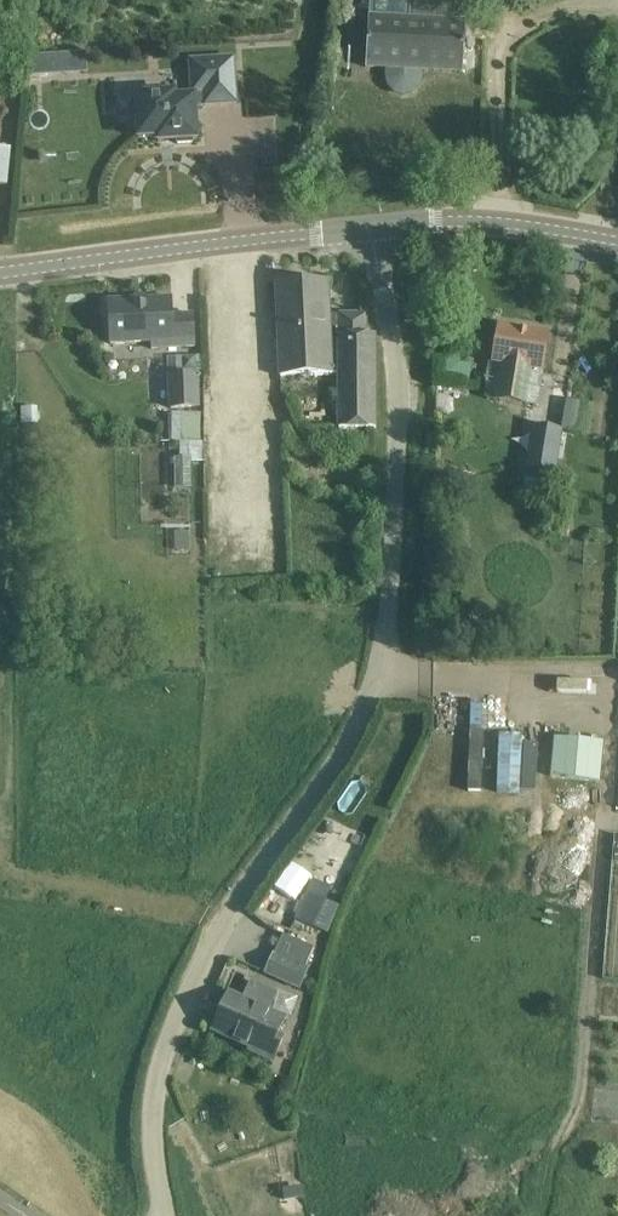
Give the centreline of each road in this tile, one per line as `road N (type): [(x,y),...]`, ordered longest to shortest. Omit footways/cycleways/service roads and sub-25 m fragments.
road 1 (unclassified): [(167,1215),(154,1136),(171,1050),(261,863),(345,744),(386,624),(394,356),(375,230)]
road 2 (tertiary): [(0,276),(375,230)]
road 3 (tertiary): [(375,230),(469,224),(617,245)]

